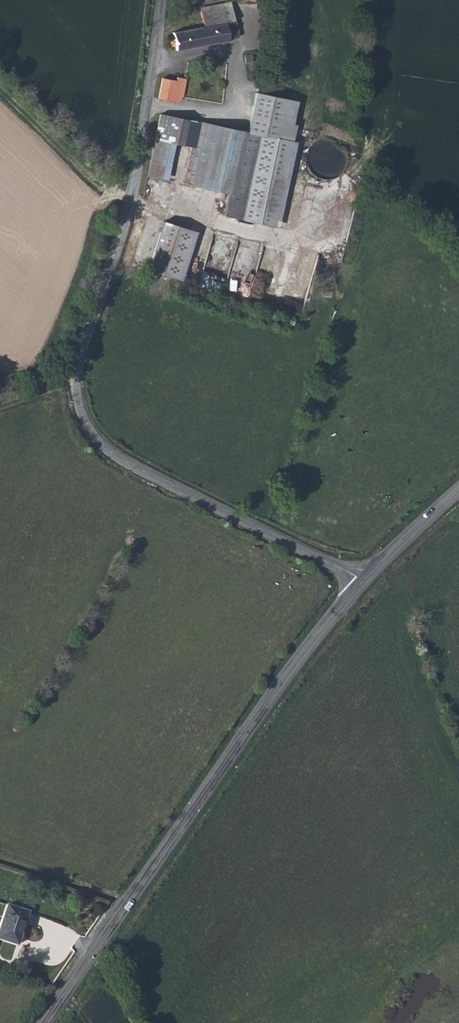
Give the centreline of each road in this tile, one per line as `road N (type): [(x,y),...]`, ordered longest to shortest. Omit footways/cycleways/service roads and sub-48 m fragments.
road 1 (unclassified): [(362,583),(110,453),(78,401),(78,369),(131,203),(163,0)]
road 2 (tertiary): [(46,1022),(251,724),(362,583)]
road 3 (track): [(131,203),(103,190),(0,91)]
road 4 (tertiary): [(362,583),(458,491)]

